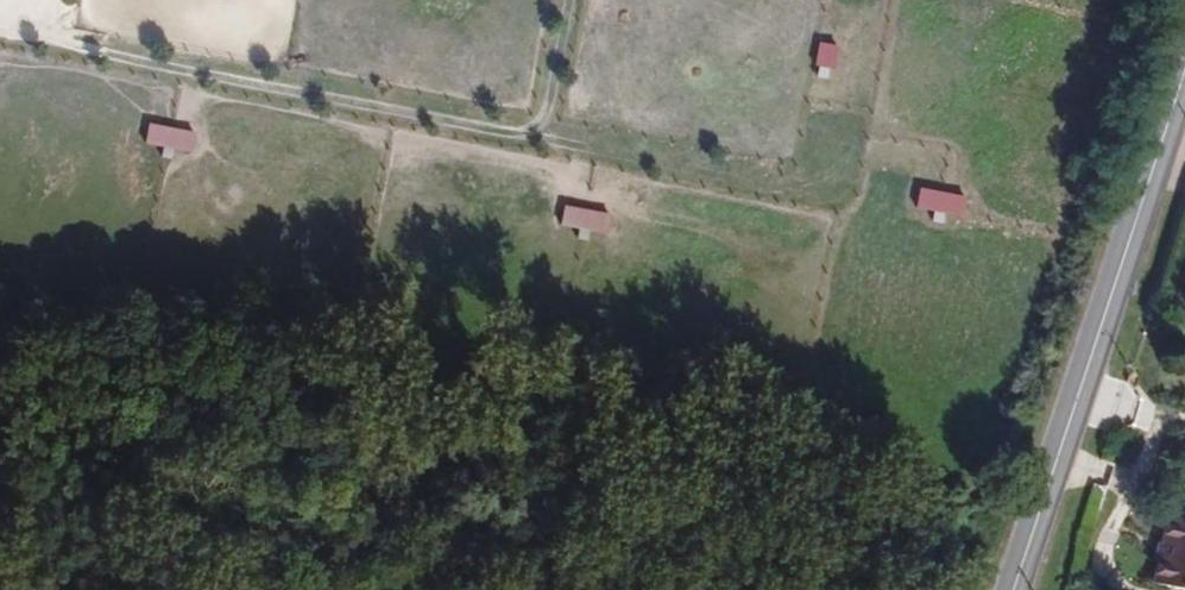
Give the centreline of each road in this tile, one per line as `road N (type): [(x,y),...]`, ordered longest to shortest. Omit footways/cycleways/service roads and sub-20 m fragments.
road 1 (secondary): [(1184,79),(1017,589)]

